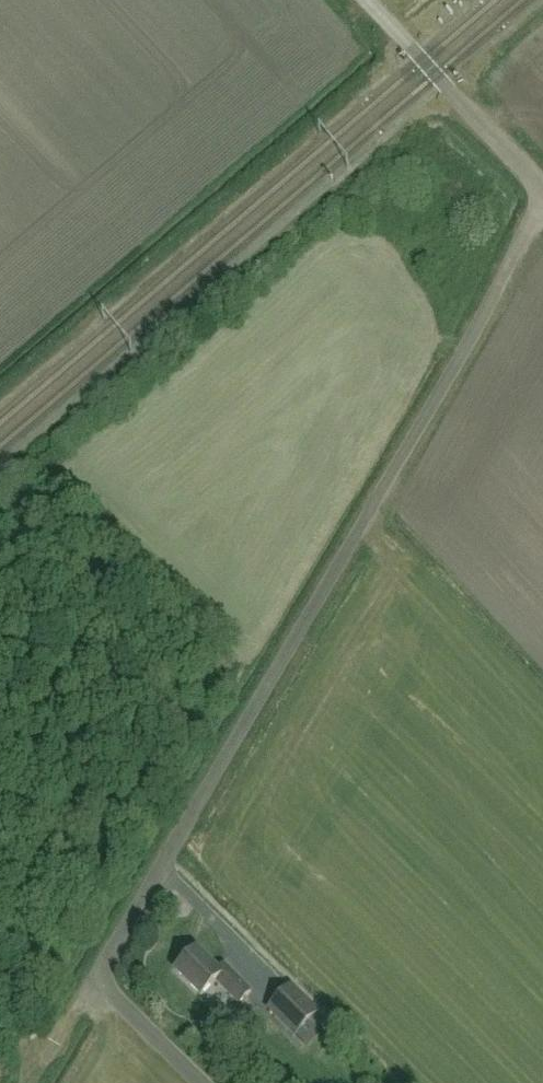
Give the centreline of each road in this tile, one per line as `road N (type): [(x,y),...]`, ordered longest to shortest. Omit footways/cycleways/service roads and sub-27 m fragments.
road 1 (unclassified): [(105,958),(542,211)]
road 2 (unclassified): [(542,186),(367,0)]
road 3 (track): [(31,1082),(105,958)]

